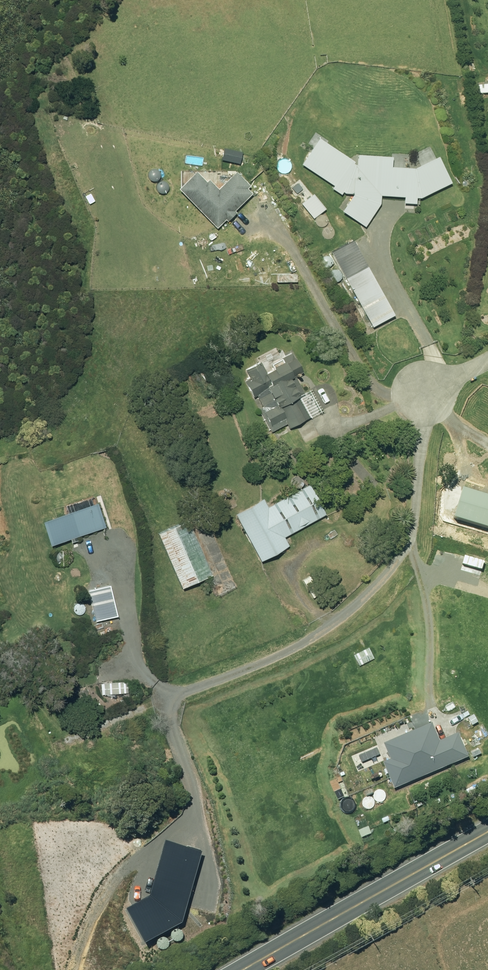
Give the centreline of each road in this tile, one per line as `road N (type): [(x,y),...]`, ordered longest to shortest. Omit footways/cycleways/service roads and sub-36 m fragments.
road 1 (residential): [(315,631),(402,537),(420,395),(487,354)]
road 2 (primary): [(229,969),(487,819)]

